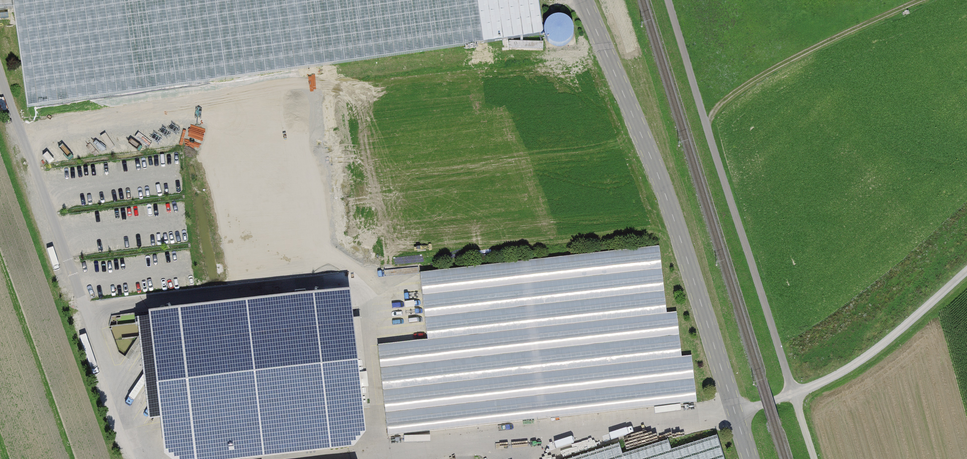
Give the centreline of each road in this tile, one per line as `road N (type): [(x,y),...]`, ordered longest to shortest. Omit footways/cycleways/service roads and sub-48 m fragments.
road 1 (tertiary): [(583,0),(695,270),(752,458)]
road 2 (track): [(315,458),(738,413)]
road 3 (track): [(0,65),(143,458)]
road 4 (track): [(668,0),(794,394)]
road 5 (track): [(707,126),(744,87),(929,0)]
road 6 (track): [(966,275),(897,338),(842,376),(794,394)]

